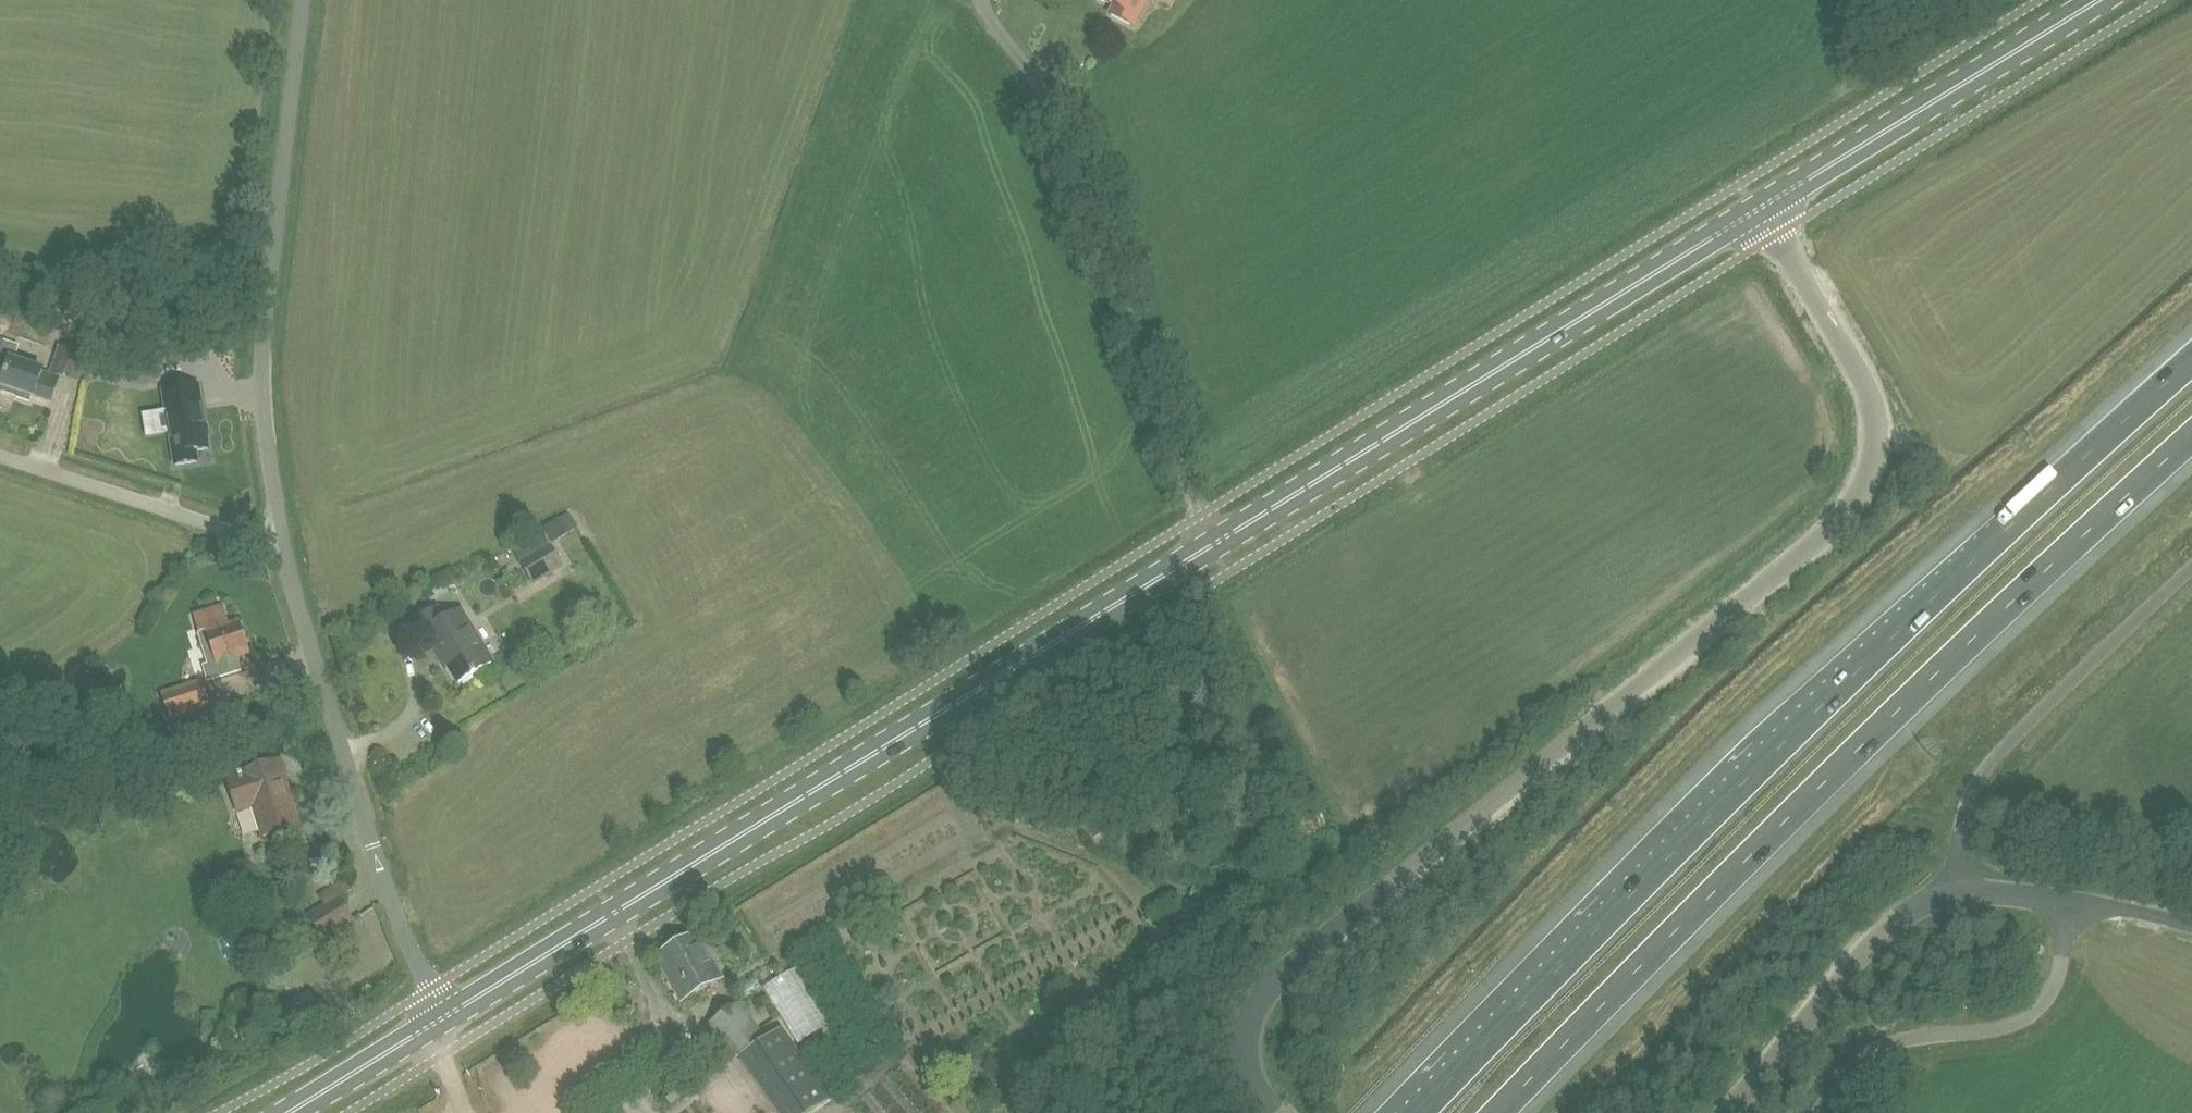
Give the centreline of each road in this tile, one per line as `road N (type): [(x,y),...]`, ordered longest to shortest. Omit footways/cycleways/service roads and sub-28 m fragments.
road 1 (secondary): [(444,1018),(1761,211)]
road 2 (unclassified): [(1280,1112),(1254,1072),(1250,1041),(1253,1011),(1287,967),(1829,536),(1863,491),(1877,419),(1861,373),(1761,211)]
road 3 (motorway): [(2191,363),(1902,630),(1421,1112)]
road 4 (motorway): [(1499,1112),(1923,688),(2191,439)]
road 5 (unclassified): [(279,537),(263,348),(303,0)]
road 6 (unclassified): [(444,1018),(373,847),(279,537)]
road 7 (unclassified): [(1963,896),(1966,816),(1978,783),(2191,568)]
road 8 (secondary): [(1761,211),(2107,0)]
road 9 (unclassified): [(1821,1112),(1871,1052),(1909,1038),(1997,1030),(2028,1019),(2051,998),(2062,969),(2071,904)]
road 10 (unclassified): [(1963,896),(1905,914),(1723,1112)]
road 11 (unclassified): [(279,537),(252,536),(0,458)]
road 12 (secondary): [(293,1112),(444,1018)]
road 13 (unclassified): [(2191,927),(2071,904)]

